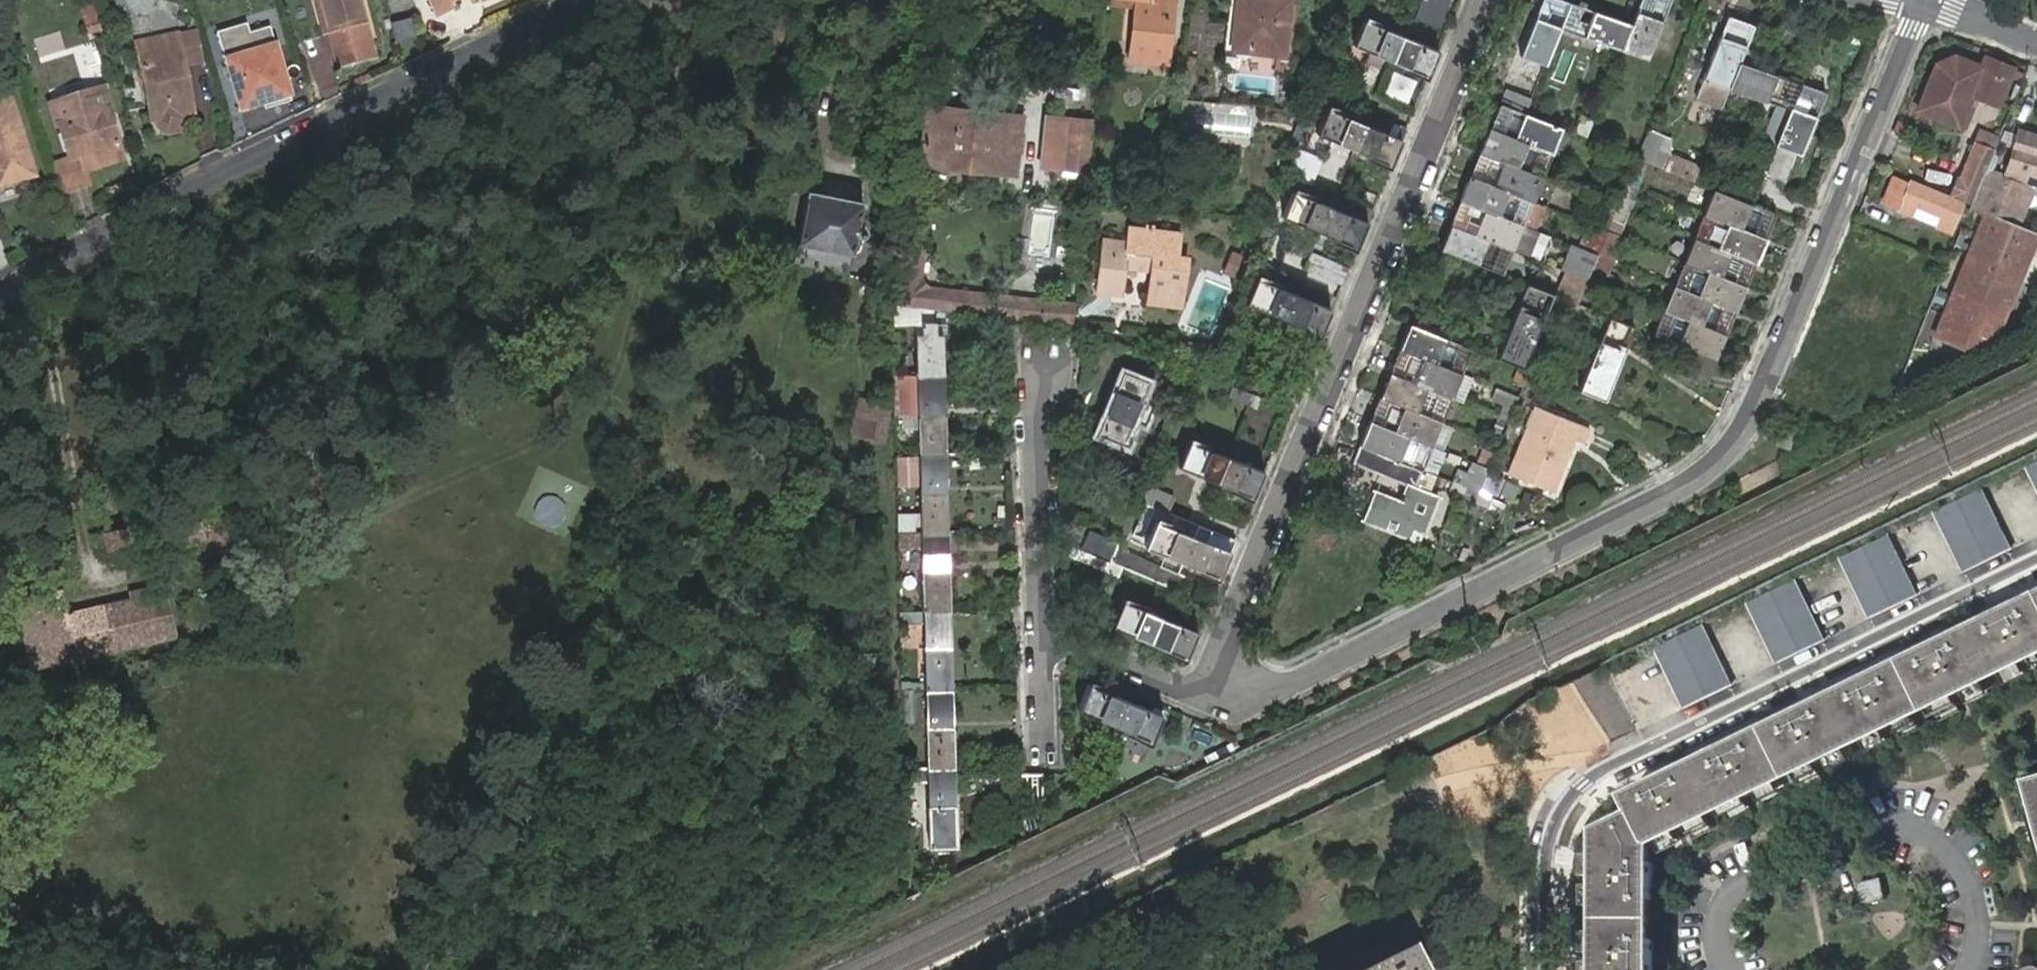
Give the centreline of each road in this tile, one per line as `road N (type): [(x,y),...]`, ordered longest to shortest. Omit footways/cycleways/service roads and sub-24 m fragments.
road 1 (residential): [(1923,0),(1747,433),(1721,464),(1266,692),(1229,696)]
road 2 (residential): [(1229,696),(1225,642),(1486,0)]
road 3 (residential): [(1556,969),(1557,863),(1583,787),(2036,568)]
road 4 (residential): [(582,0),(162,202),(0,295)]
road 5 (residential): [(1965,969),(1981,931),(1966,875),(1936,845),(1904,838),(1740,892),(1713,919),(1718,969)]
road 6 (residential): [(1039,633),(1031,412),(1045,363)]
road 7 (residential): [(1229,696),(1201,698),(1039,633)]
road 8 (residential): [(1045,761),(1039,633)]

